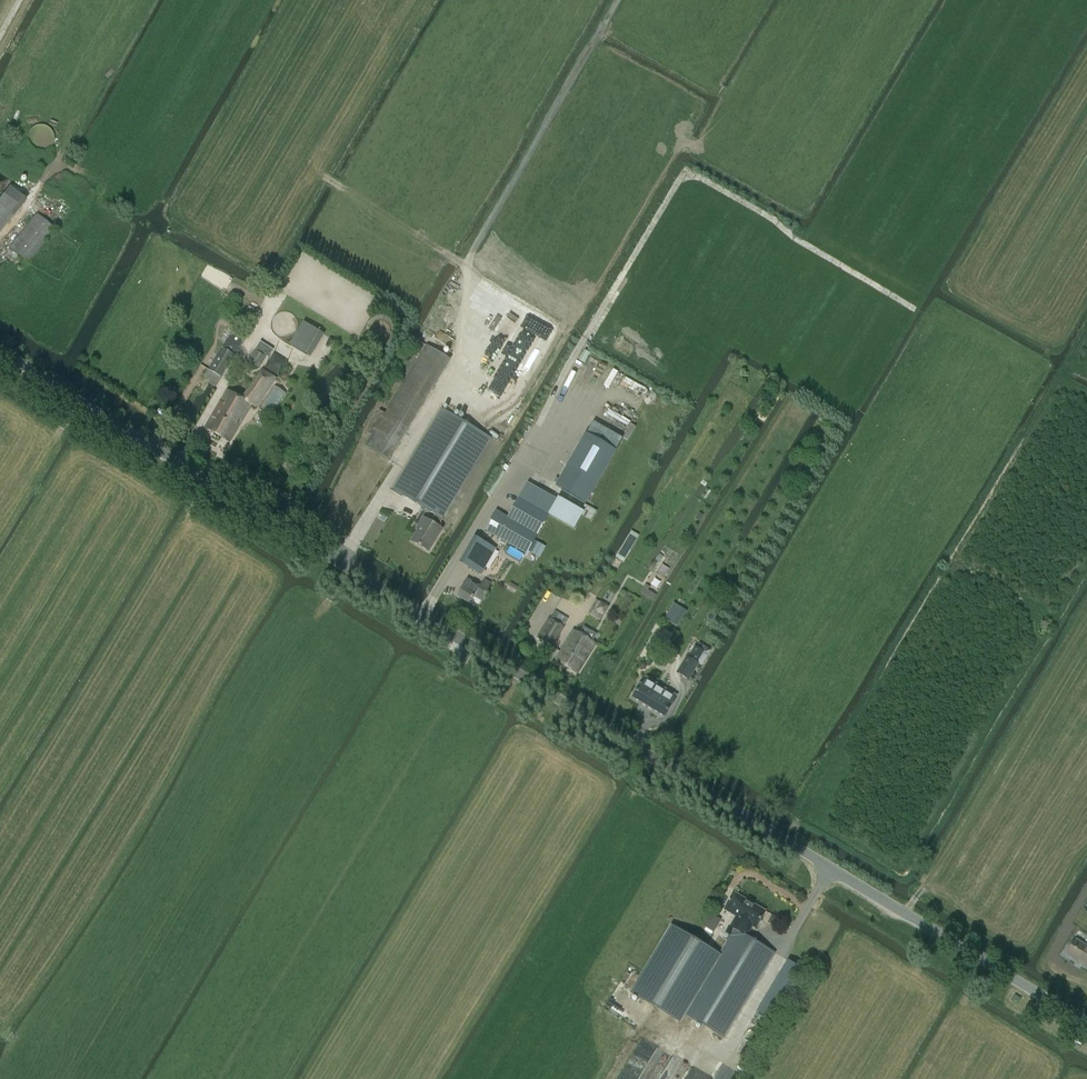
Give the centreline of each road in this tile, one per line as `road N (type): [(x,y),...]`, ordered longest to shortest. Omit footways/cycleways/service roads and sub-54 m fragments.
road 1 (tertiary): [(1086,1023),(0,352)]

